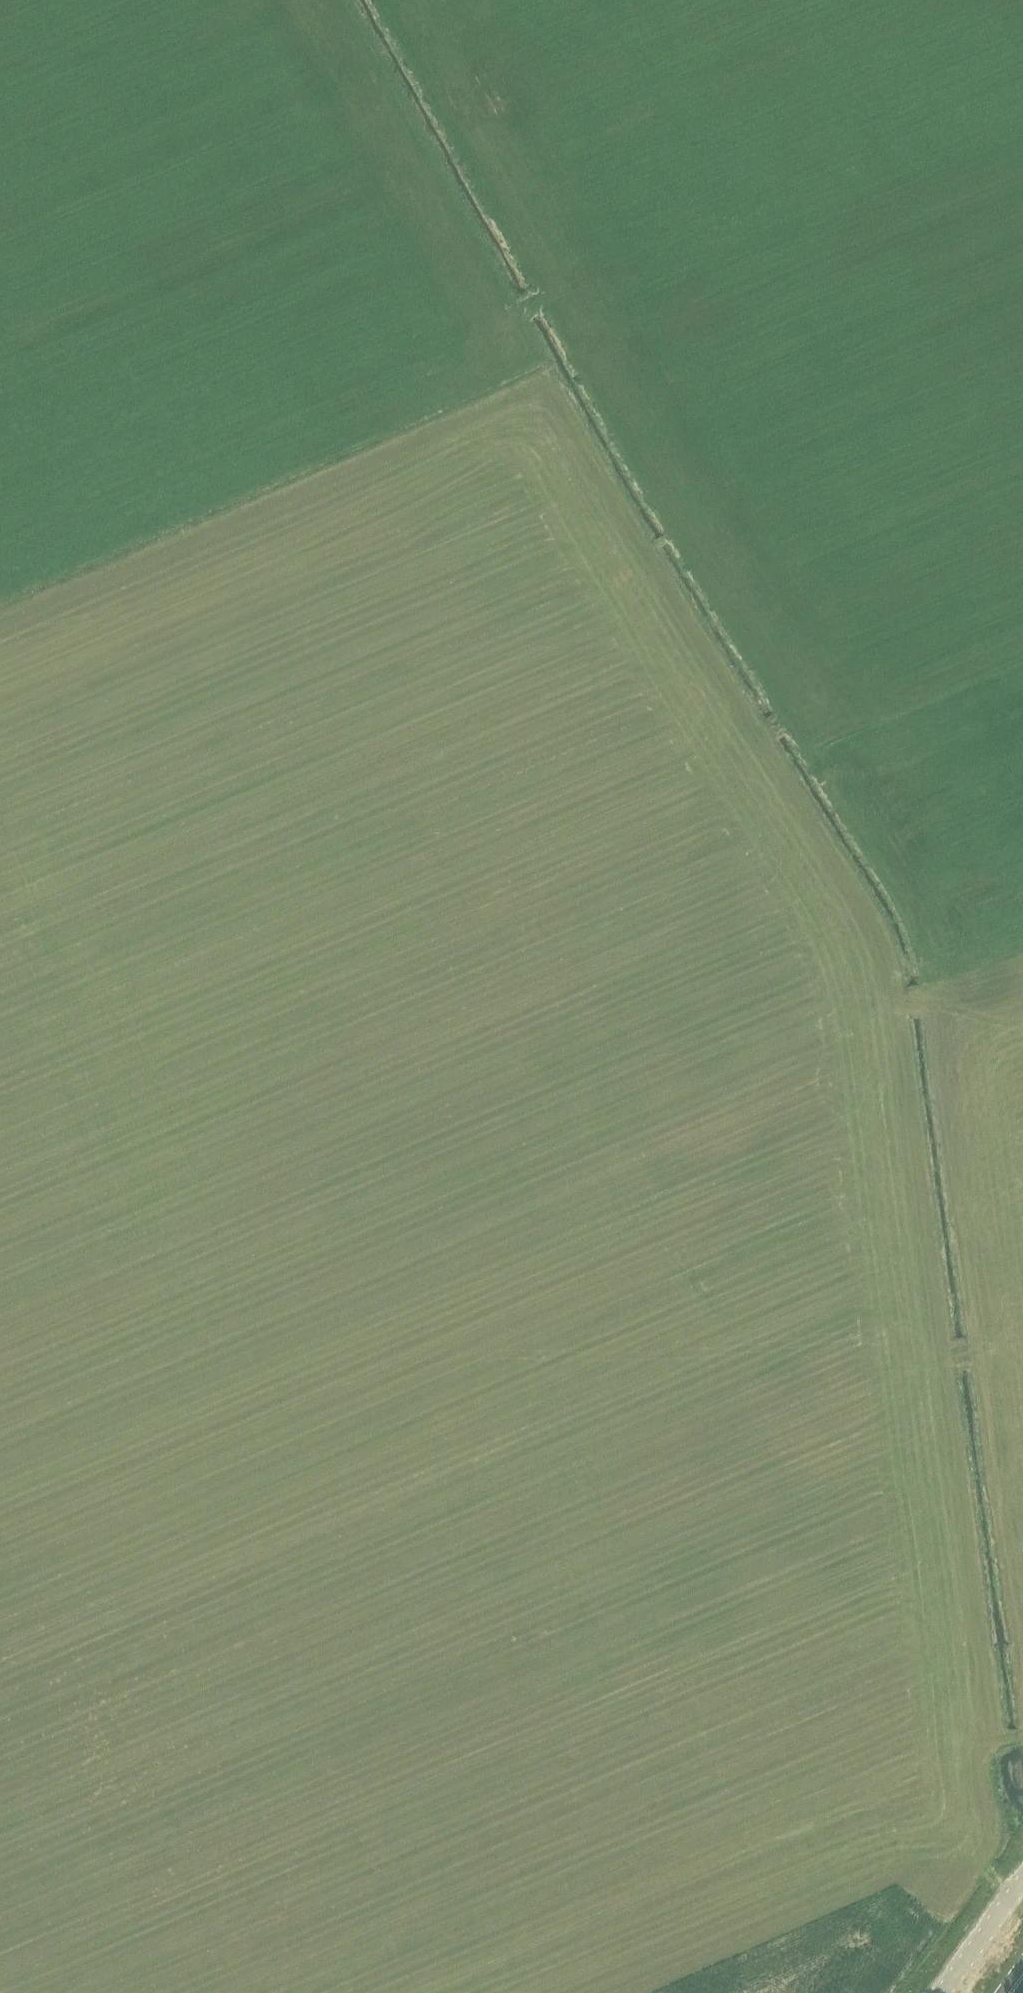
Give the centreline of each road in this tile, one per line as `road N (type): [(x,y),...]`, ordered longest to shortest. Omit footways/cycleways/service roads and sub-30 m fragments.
road 1 (unclassified): [(945,1992),(1022,1885)]

